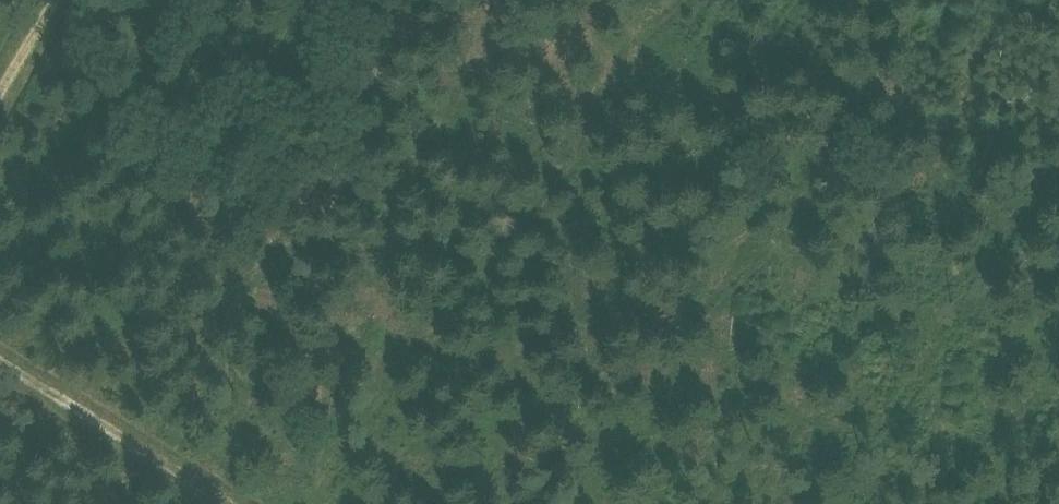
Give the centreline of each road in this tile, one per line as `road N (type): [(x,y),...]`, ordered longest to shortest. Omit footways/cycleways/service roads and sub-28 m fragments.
road 1 (track): [(237,503),(0,359)]

